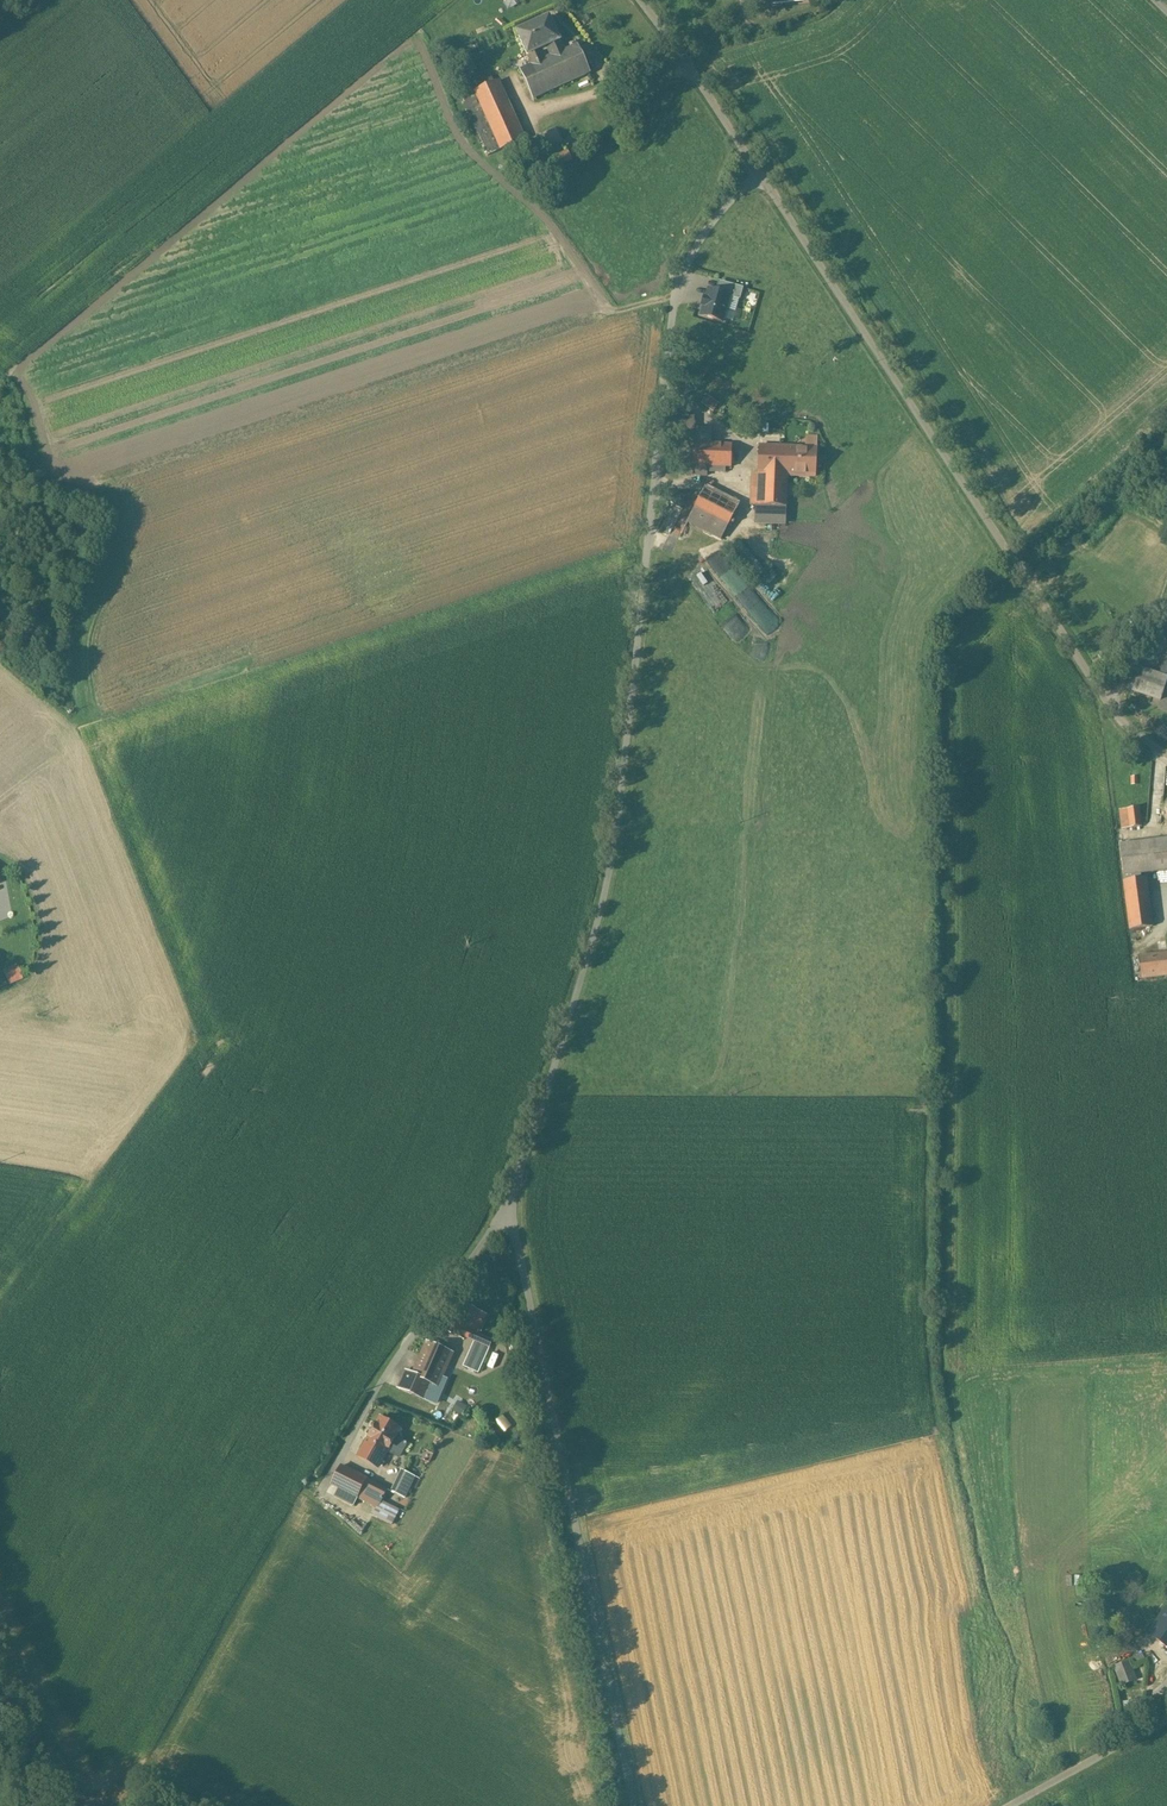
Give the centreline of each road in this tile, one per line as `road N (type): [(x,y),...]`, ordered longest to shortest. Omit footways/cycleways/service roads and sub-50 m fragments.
road 1 (unclassified): [(759,171),(714,219),(682,273),(672,310),(622,827),(514,1190),(512,1222),(636,1805)]
road 2 (unclassified): [(759,171),(969,477),(1127,727),(1166,753)]
road 3 (unclassified): [(643,0),(759,171)]
road 4 (unclassified): [(1008,1805),(1166,1718)]

